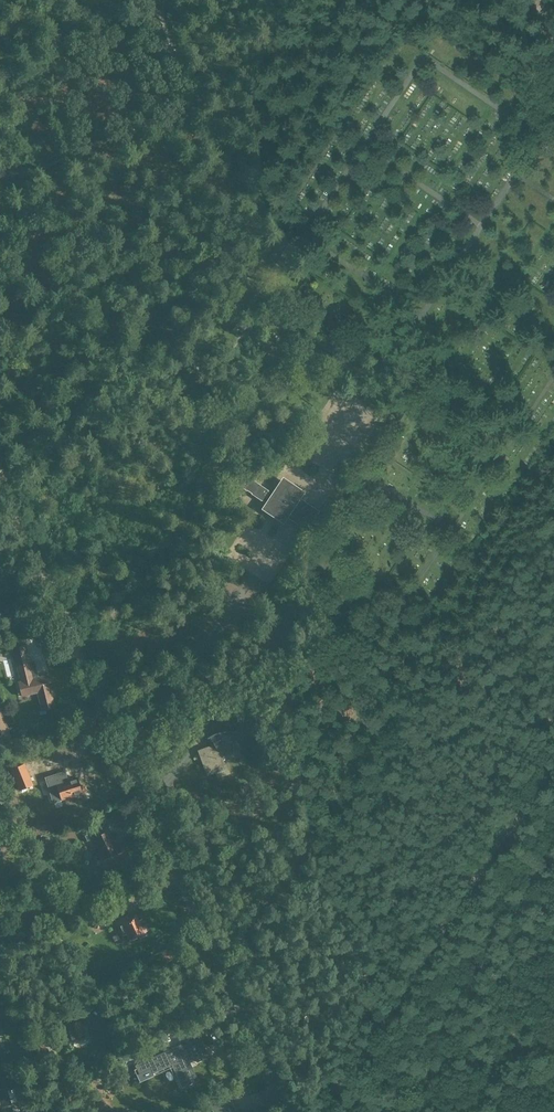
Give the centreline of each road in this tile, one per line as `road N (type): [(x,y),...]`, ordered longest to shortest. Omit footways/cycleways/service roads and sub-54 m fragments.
road 1 (unclassified): [(285,1111),(0,479)]
road 2 (track): [(320,1111),(553,757)]
road 3 (track): [(0,185),(178,106),(189,84),(154,0)]

